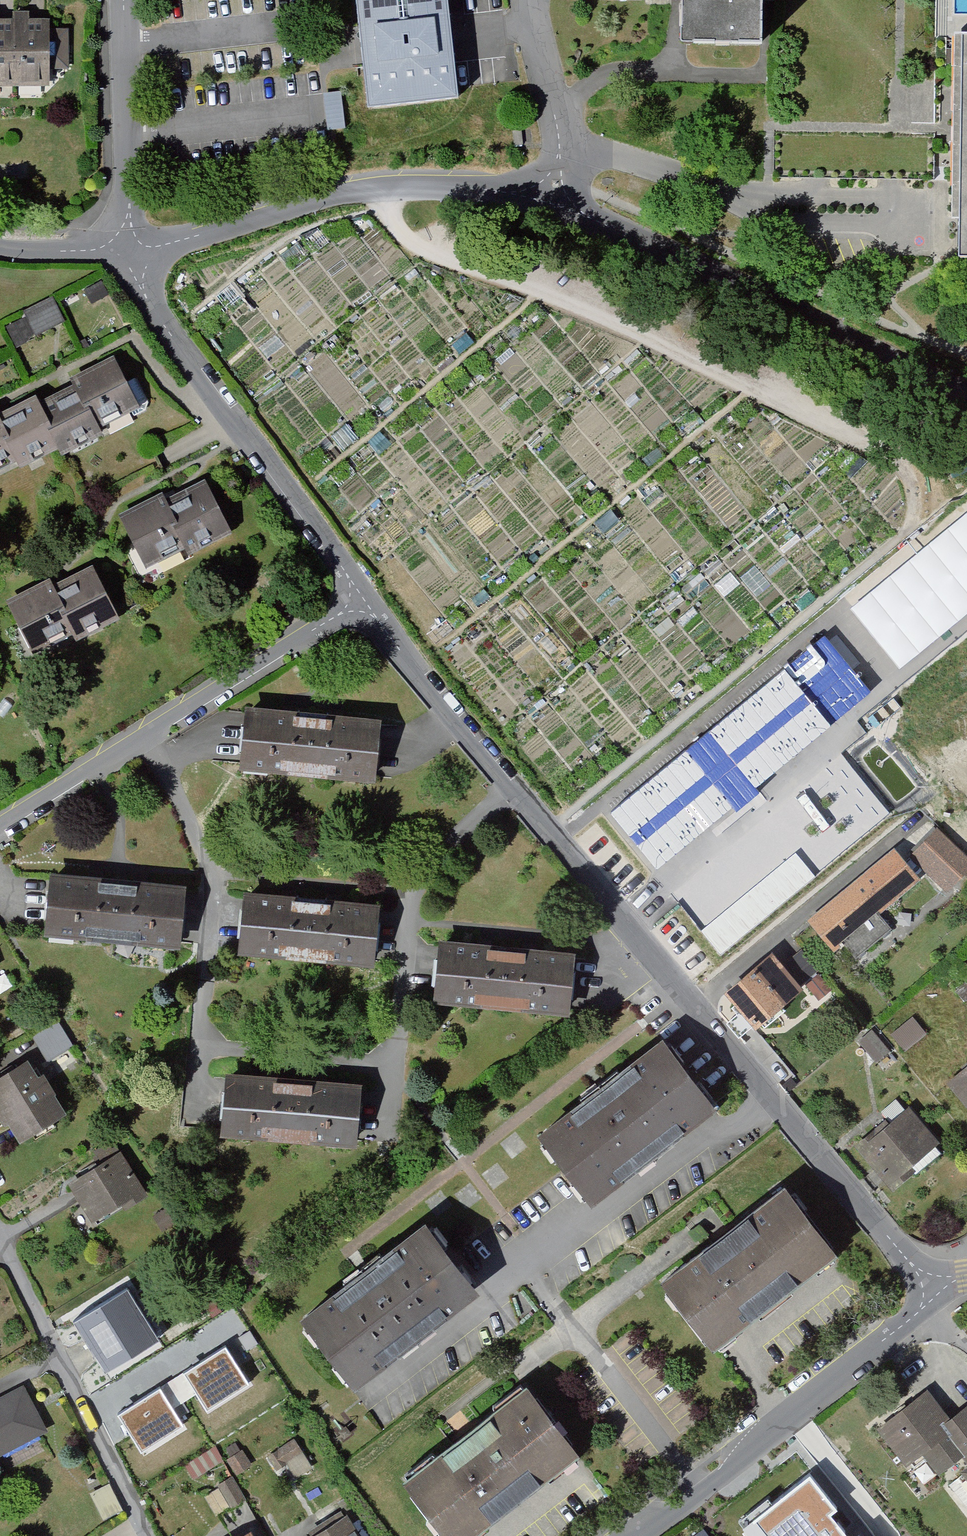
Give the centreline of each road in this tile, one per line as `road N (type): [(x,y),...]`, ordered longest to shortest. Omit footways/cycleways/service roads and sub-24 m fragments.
road 1 (track): [(374,193),(422,241),(657,328),(892,458),(911,485),(908,536),(554,835)]
road 2 (residential): [(364,604),(506,788),(554,835),(937,1297)]
road 3 (residential): [(127,255),(374,193),(545,192),(854,346),(966,380)]
road 4 (residential): [(0,827),(364,604)]
road 5 (residential): [(127,255),(160,327),(263,453),(364,604)]
road 6 (residential): [(0,1239),(147,1535)]
road 7 (residential): [(124,0),(127,255)]
road 8 (residential): [(783,1420),(738,1358),(851,1272)]
road 9 (residential): [(937,1297),(783,1420)]
road 10 (residential): [(783,1420),(708,1491),(635,1535)]
road 11 (residential): [(0,241),(127,255)]

